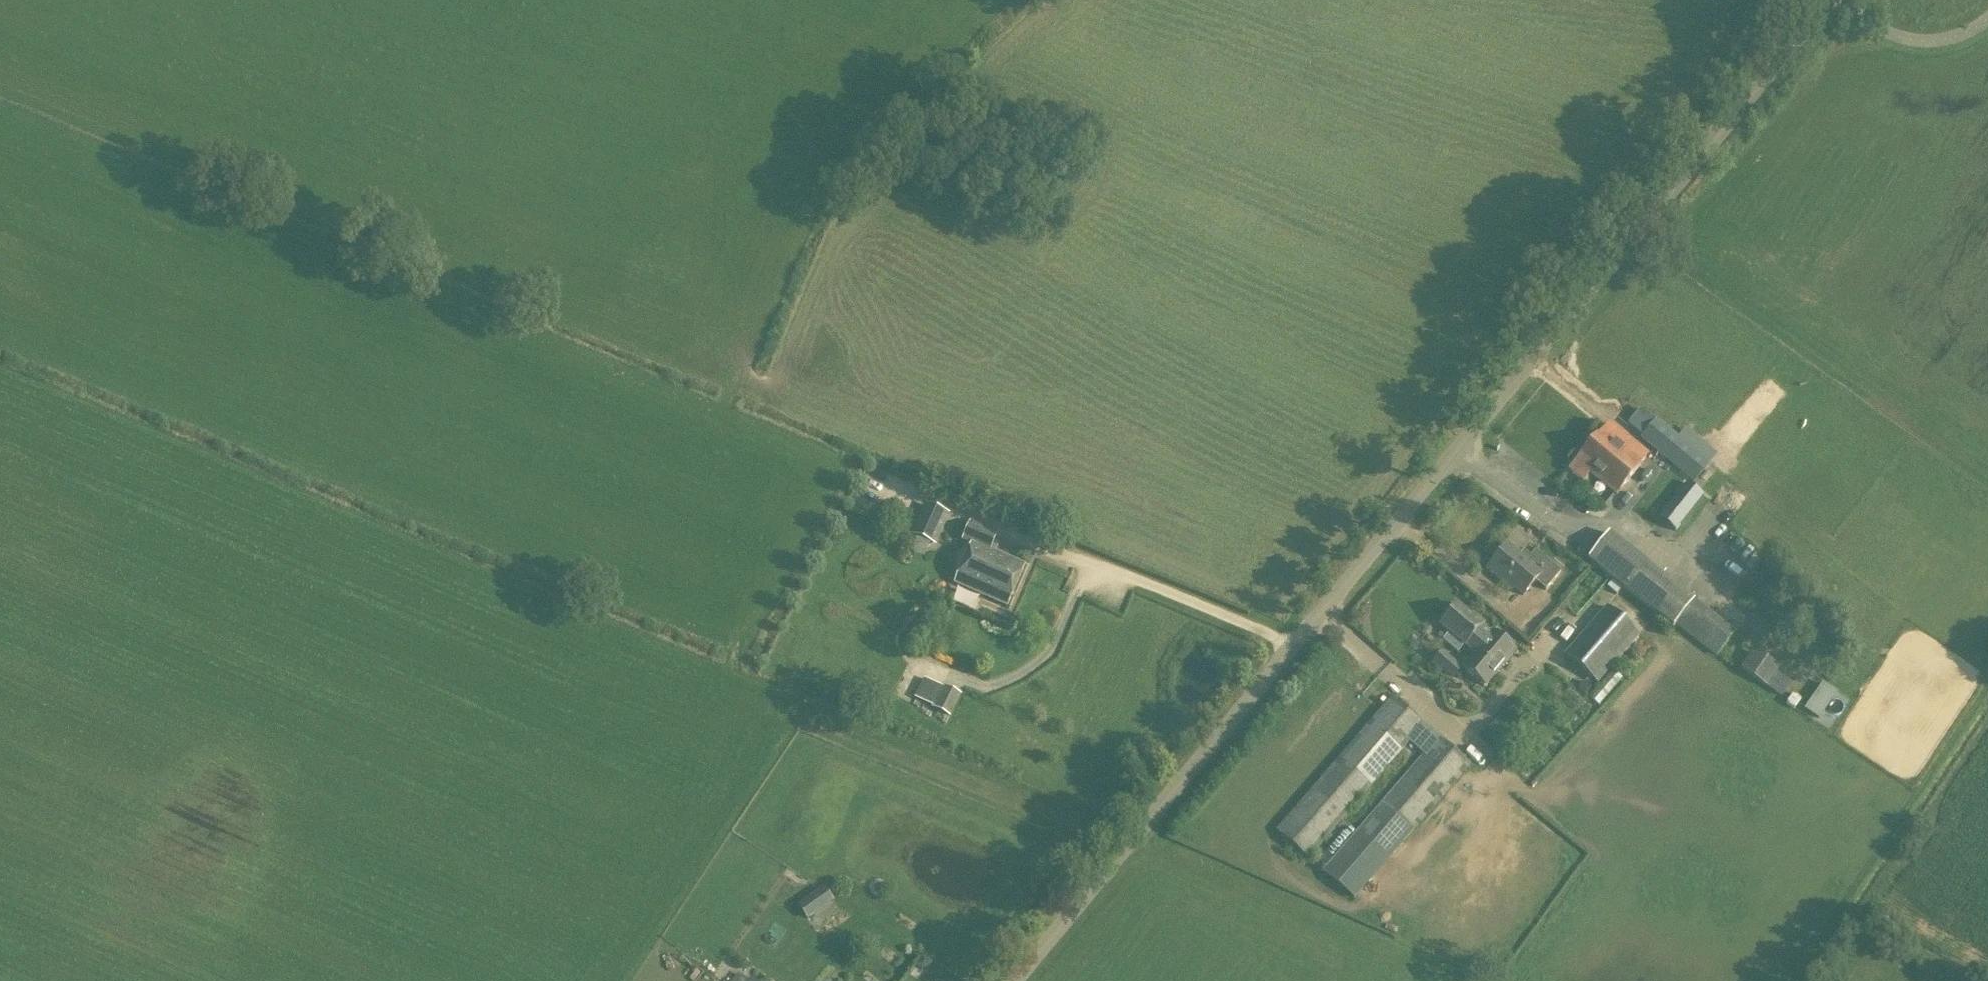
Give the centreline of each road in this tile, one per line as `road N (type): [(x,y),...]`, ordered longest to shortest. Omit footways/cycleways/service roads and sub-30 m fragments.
road 1 (unclassified): [(1015,980),(1830,0)]

